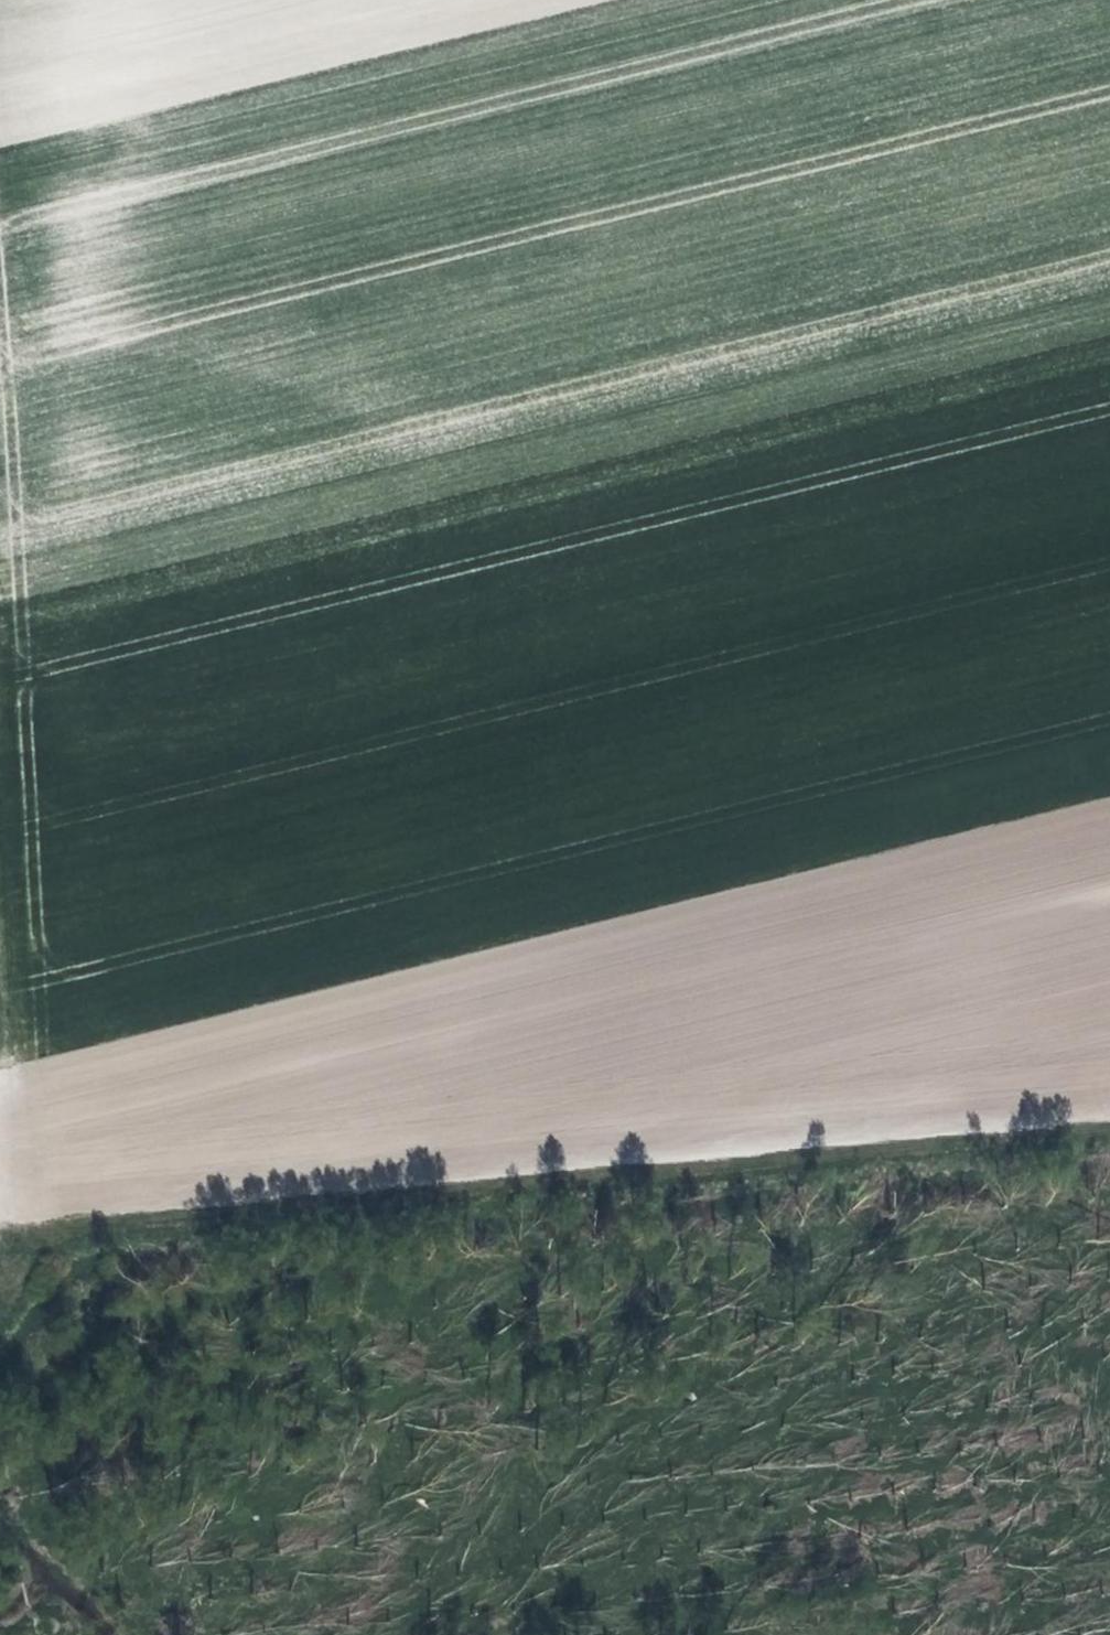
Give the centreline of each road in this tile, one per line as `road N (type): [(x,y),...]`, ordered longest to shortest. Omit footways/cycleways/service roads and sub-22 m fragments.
road 1 (track): [(0,1151),(33,1183),(77,1198),(1109,1119)]

